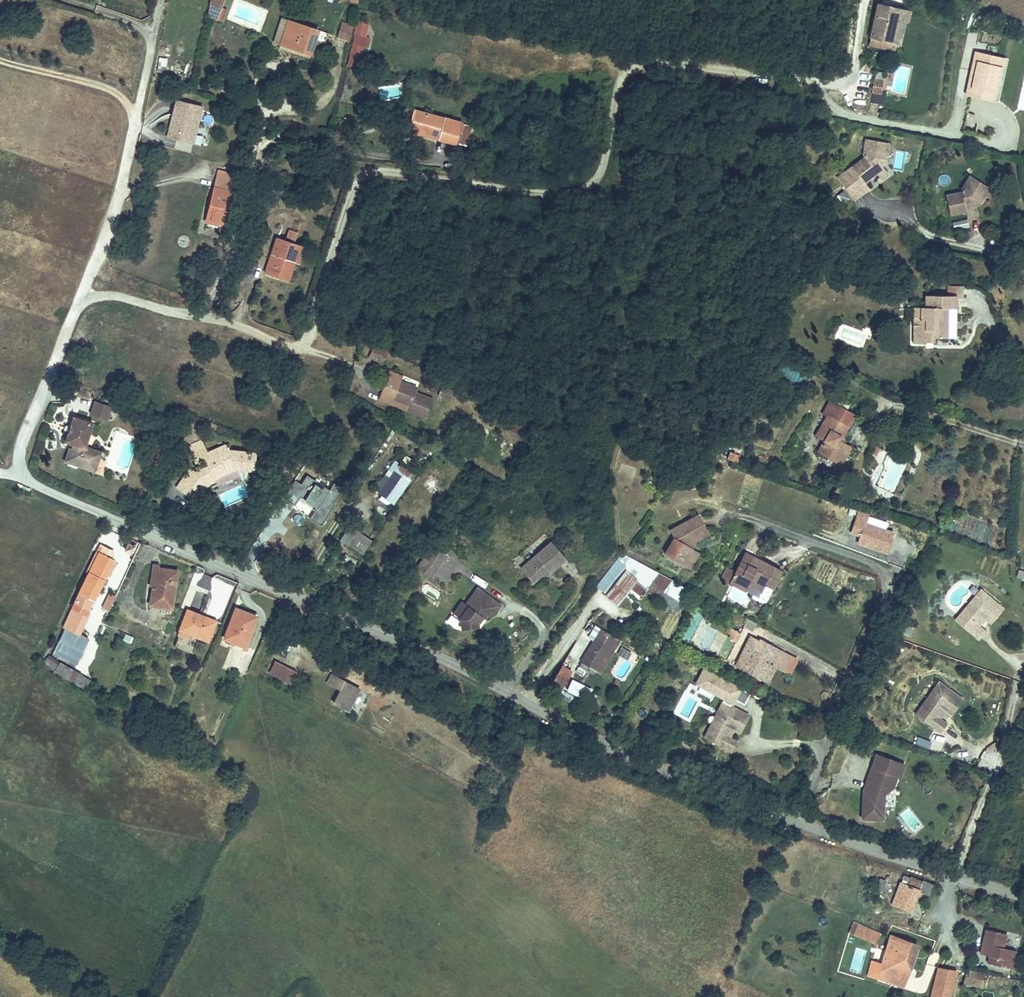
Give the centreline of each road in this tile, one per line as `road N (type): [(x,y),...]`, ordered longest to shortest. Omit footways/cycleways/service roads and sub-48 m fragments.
road 1 (residential): [(1023,897),(673,779),(458,669),(28,477),(21,448),(111,221),(153,31)]
road 2 (track): [(0,58),(105,92),(136,124)]

